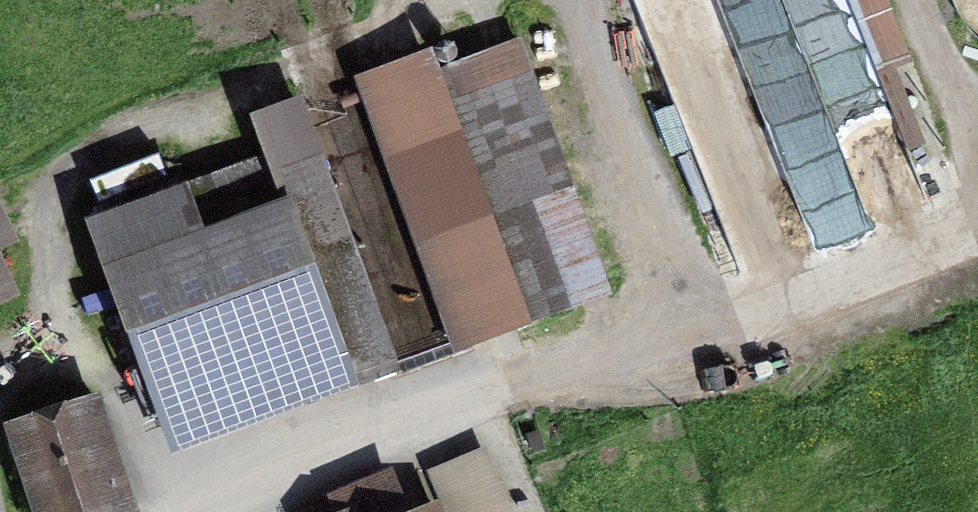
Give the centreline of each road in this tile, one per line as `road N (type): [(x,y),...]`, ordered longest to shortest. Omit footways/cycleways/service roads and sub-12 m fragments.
road 1 (track): [(266,81),(71,158),(48,208),(62,324),(192,508)]
road 2 (track): [(497,396),(537,382),(688,382),(977,273)]
road 3 (track): [(977,129),(927,0)]

